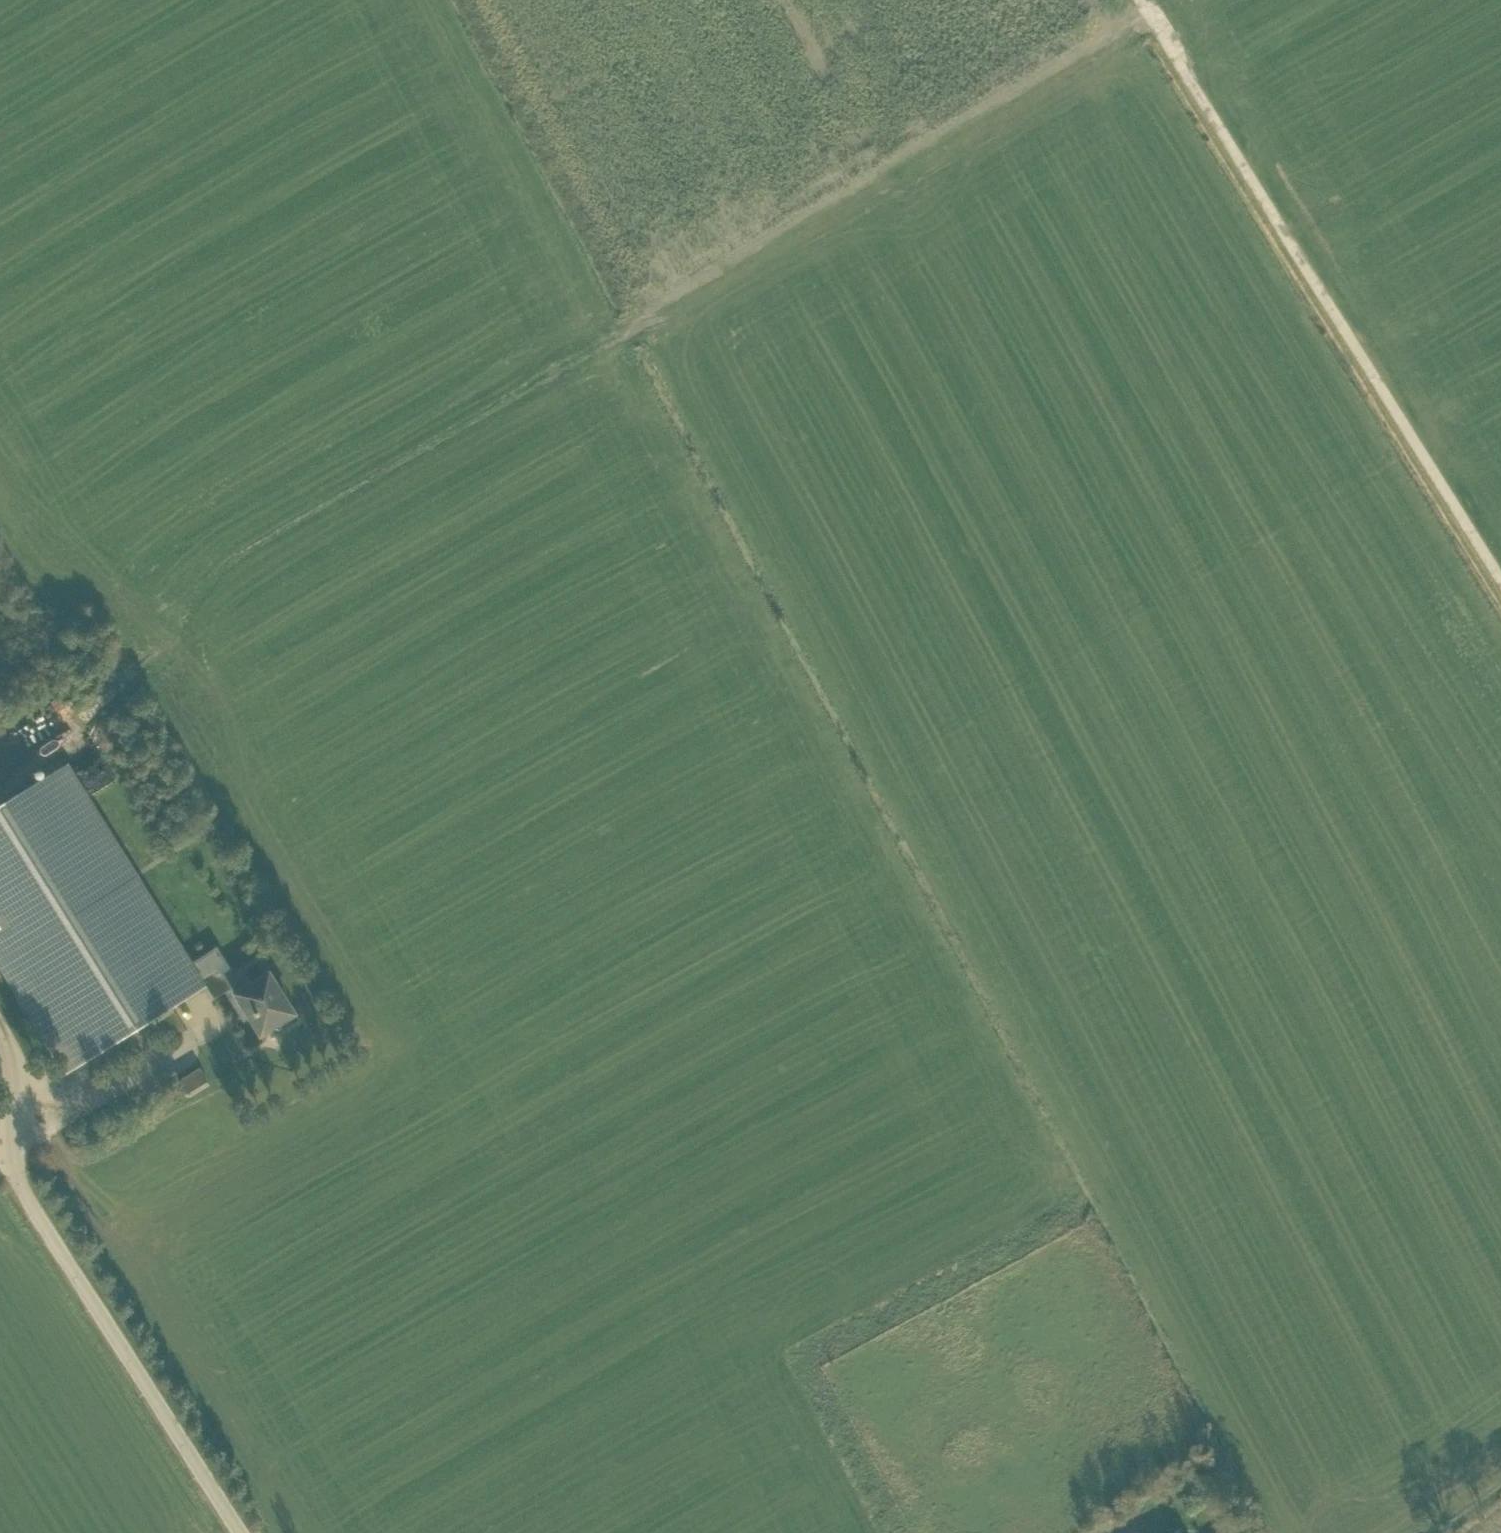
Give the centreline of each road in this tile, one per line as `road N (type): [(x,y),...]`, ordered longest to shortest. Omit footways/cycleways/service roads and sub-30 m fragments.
road 1 (track): [(1500,567),(1140,0)]

